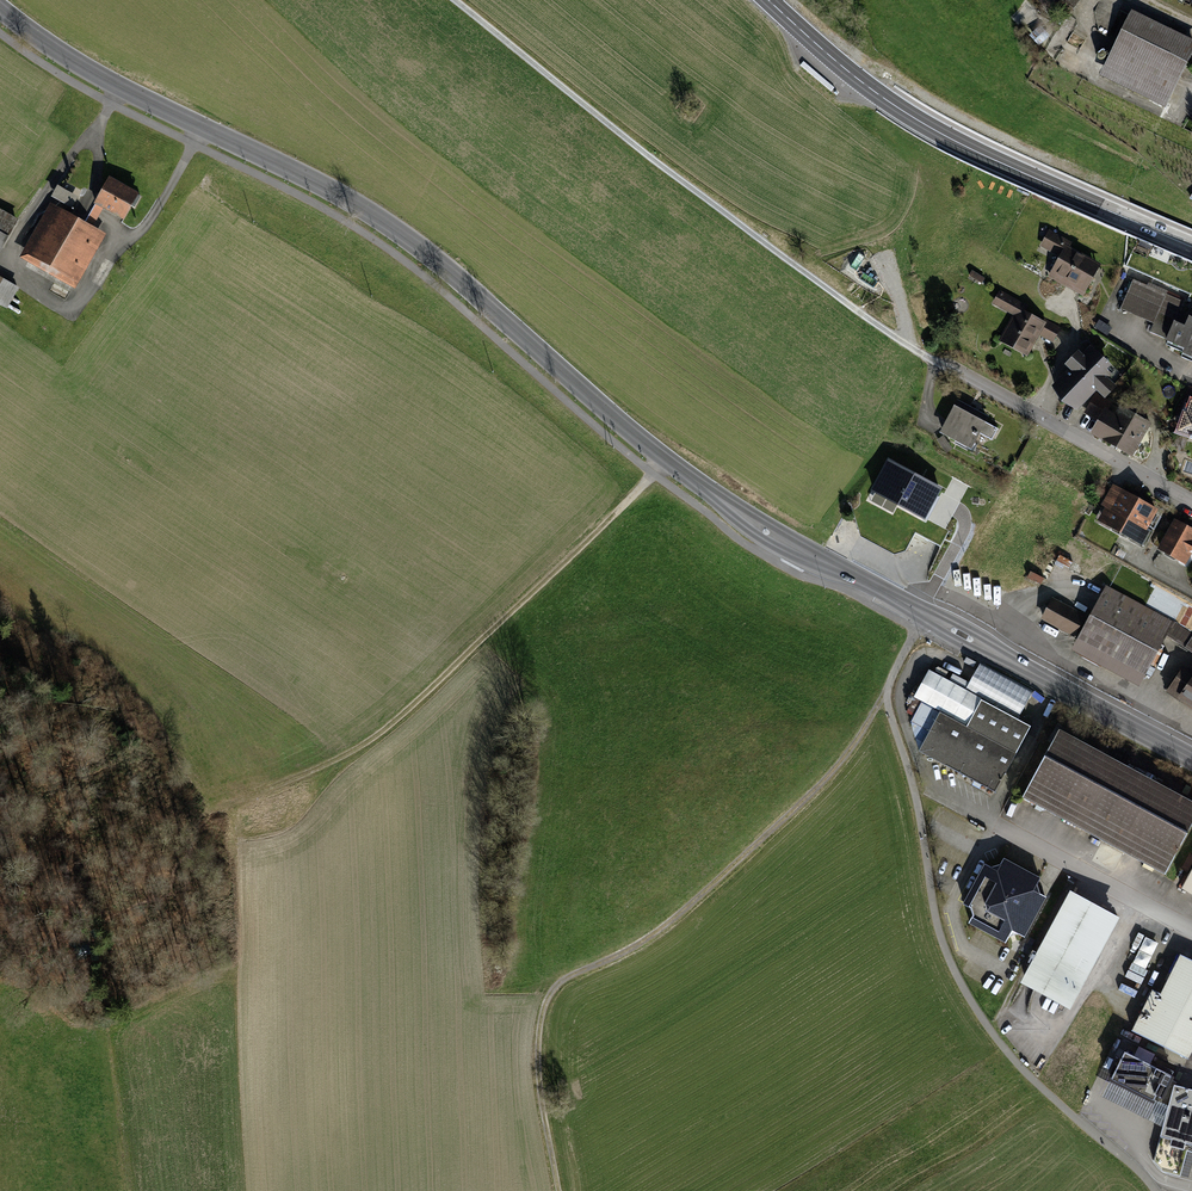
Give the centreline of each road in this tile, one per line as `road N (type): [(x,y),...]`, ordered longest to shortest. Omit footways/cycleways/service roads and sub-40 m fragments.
road 1 (tertiary): [(1191,761),(767,531),(665,459),(451,272),(353,203),(75,63),(0,10)]
road 2 (track): [(887,697),(834,769),(746,857),(653,928),(554,981),(541,1002),(538,1055),(559,1190)]
road 3 (track): [(917,630),(887,697),(947,952),(965,993),(1016,1063),(1155,1190)]
road 4 (track): [(455,0),(627,140),(941,363)]
road 5 (track): [(665,459),(378,734),(335,761),(212,807)]
road 6 (secondary): [(1191,242),(934,130),(885,99),(769,0)]
road 7 (residential): [(925,782),(1191,930)]
road 8 (residential): [(941,363),(1191,501)]

